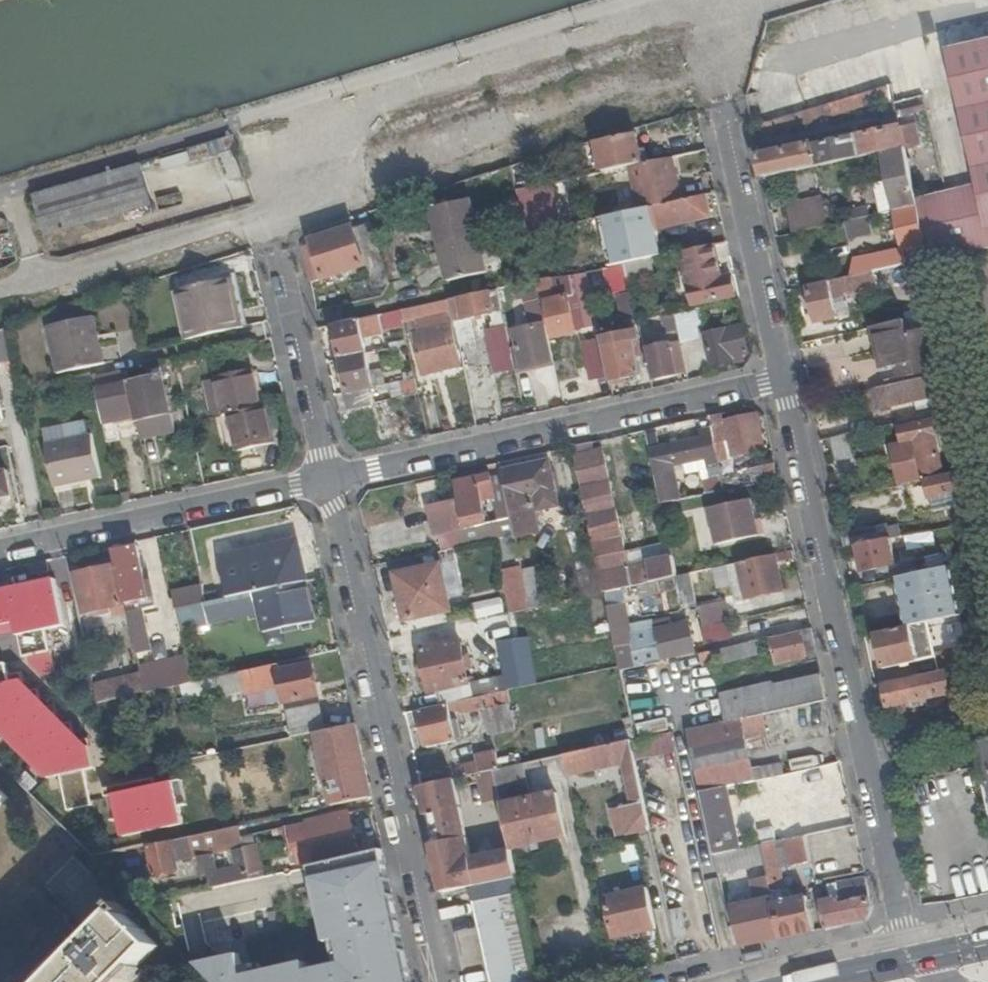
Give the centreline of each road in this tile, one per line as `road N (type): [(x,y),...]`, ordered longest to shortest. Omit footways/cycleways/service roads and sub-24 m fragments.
road 1 (residential): [(782,376),(907,962)]
road 2 (unclassified): [(328,477),(423,981)]
road 3 (residential): [(328,477),(782,376)]
road 4 (residential): [(0,553),(328,477)]
road 5 (unclassified): [(0,293),(267,210)]
road 6 (residential): [(720,107),(782,376)]
road 7 (unclassified): [(267,210),(328,477)]

